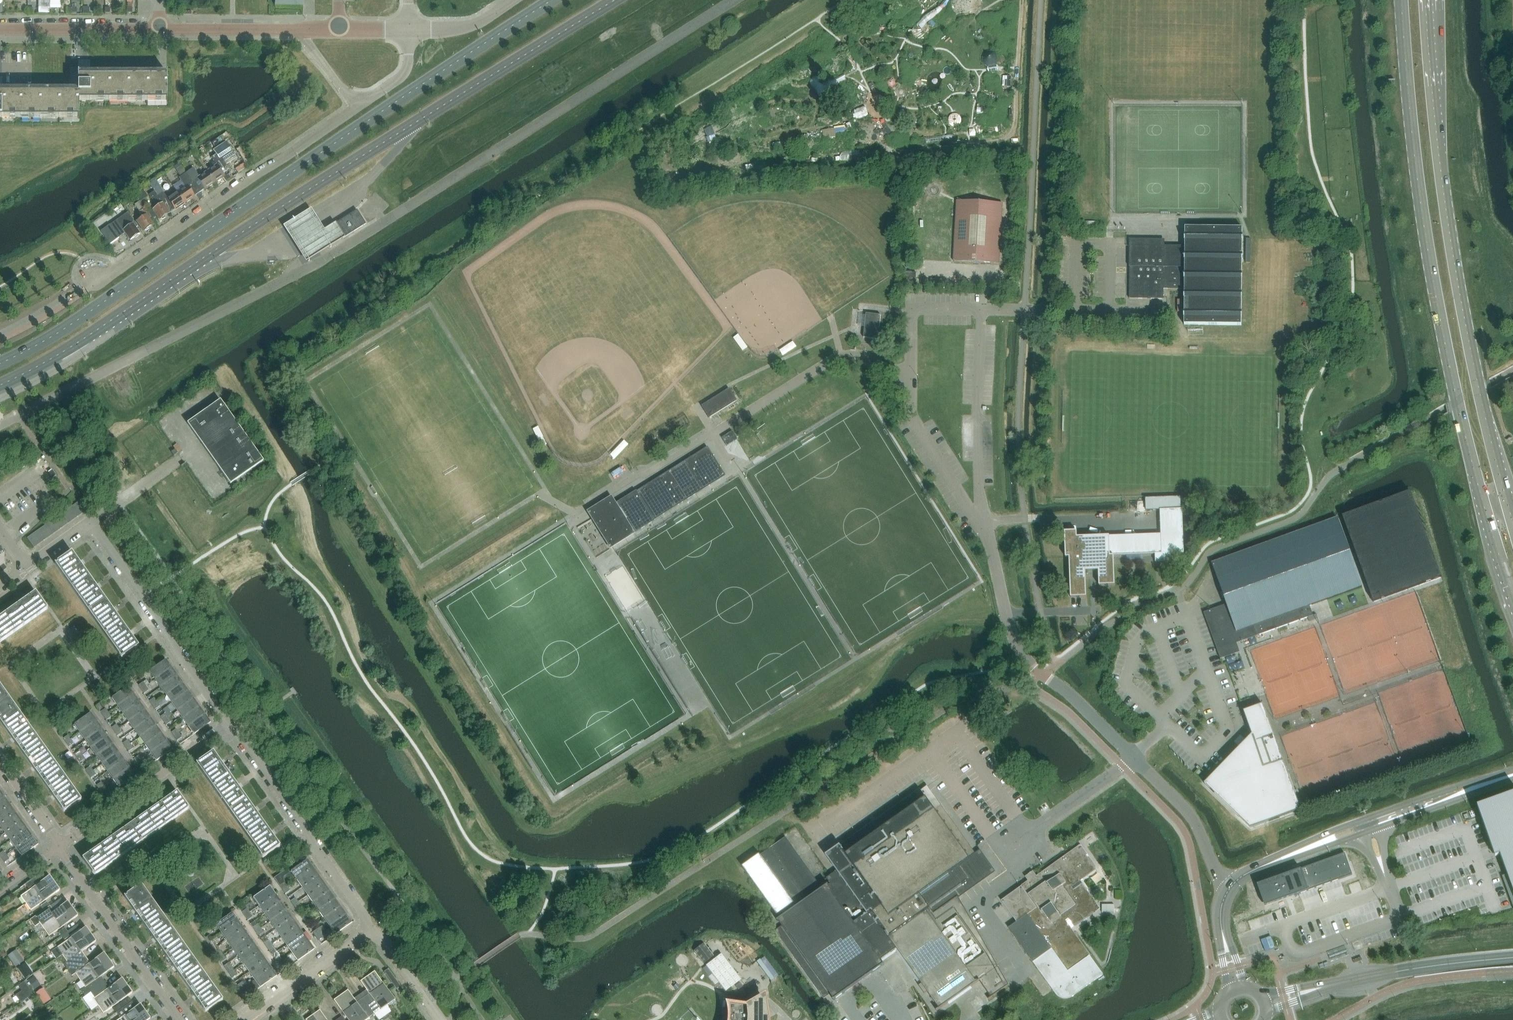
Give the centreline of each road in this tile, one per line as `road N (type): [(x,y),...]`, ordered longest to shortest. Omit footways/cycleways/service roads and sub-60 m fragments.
road 1 (unclassified): [(0,425),(330,255),(734,0)]
road 2 (primary): [(553,0),(55,335),(0,364)]
road 3 (primary): [(1402,0),(1439,313),(1478,488),(1512,596)]
road 4 (primary): [(1512,522),(1462,309),(1425,0)]
road 5 (unclassified): [(1229,889),(1190,816),(1018,648),(982,521)]
road 6 (residential): [(96,275),(122,266),(400,78),(409,29)]
road 7 (tertiary): [(0,29),(339,29)]
road 8 (unclassified): [(982,521),(910,413),(910,377),(912,310),(982,309)]
road 9 (track): [(1022,0),(1009,136),(895,152),(884,144),(875,109)]
road 10 (primary): [(192,265),(418,121)]
road 11 (residential): [(369,931),(307,828),(228,727)]
road 12 (residential): [(228,727),(90,523)]
road 13 (primary): [(418,121),(615,0)]
road 14 (primary): [(0,385),(192,265)]
road 15 (unclassified): [(982,521),(982,309)]
road 16 (residential): [(179,1019),(59,847)]
road 17 (residential): [(59,847),(228,727)]
road 18 (secondary): [(1327,986),(1512,957)]
road 19 (primary): [(1512,771),(1365,820)]
road 20 (residential): [(243,1019),(369,931)]
road 21 (primary): [(1378,829),(1512,780)]
road 22 (secondary): [(1248,872),(1378,829)]
road 23 (secondary): [(1365,820),(1248,872)]

